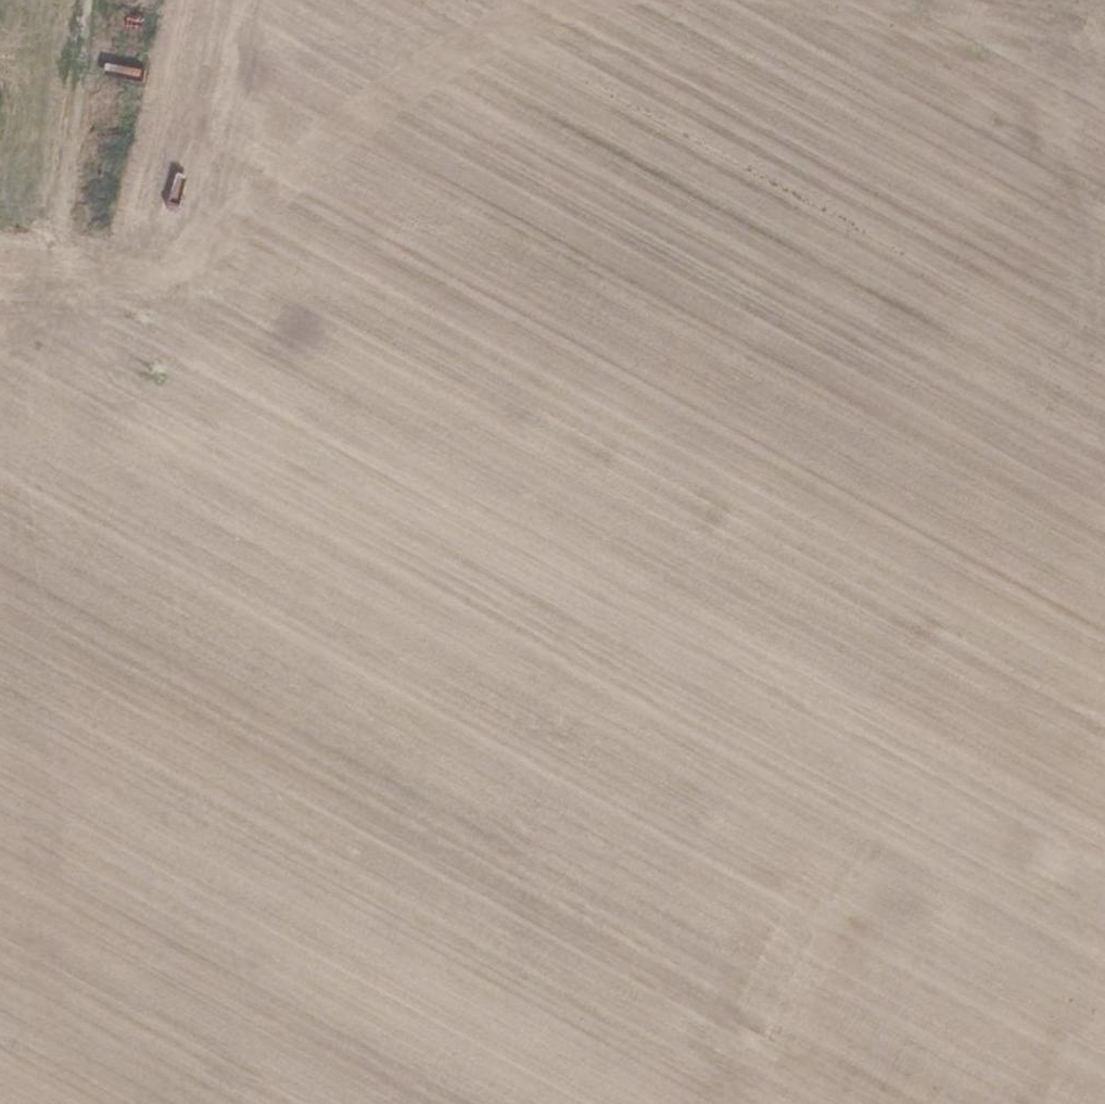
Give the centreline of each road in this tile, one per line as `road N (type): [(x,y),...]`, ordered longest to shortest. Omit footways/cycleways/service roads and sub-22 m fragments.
road 1 (track): [(89,0),(60,236)]

